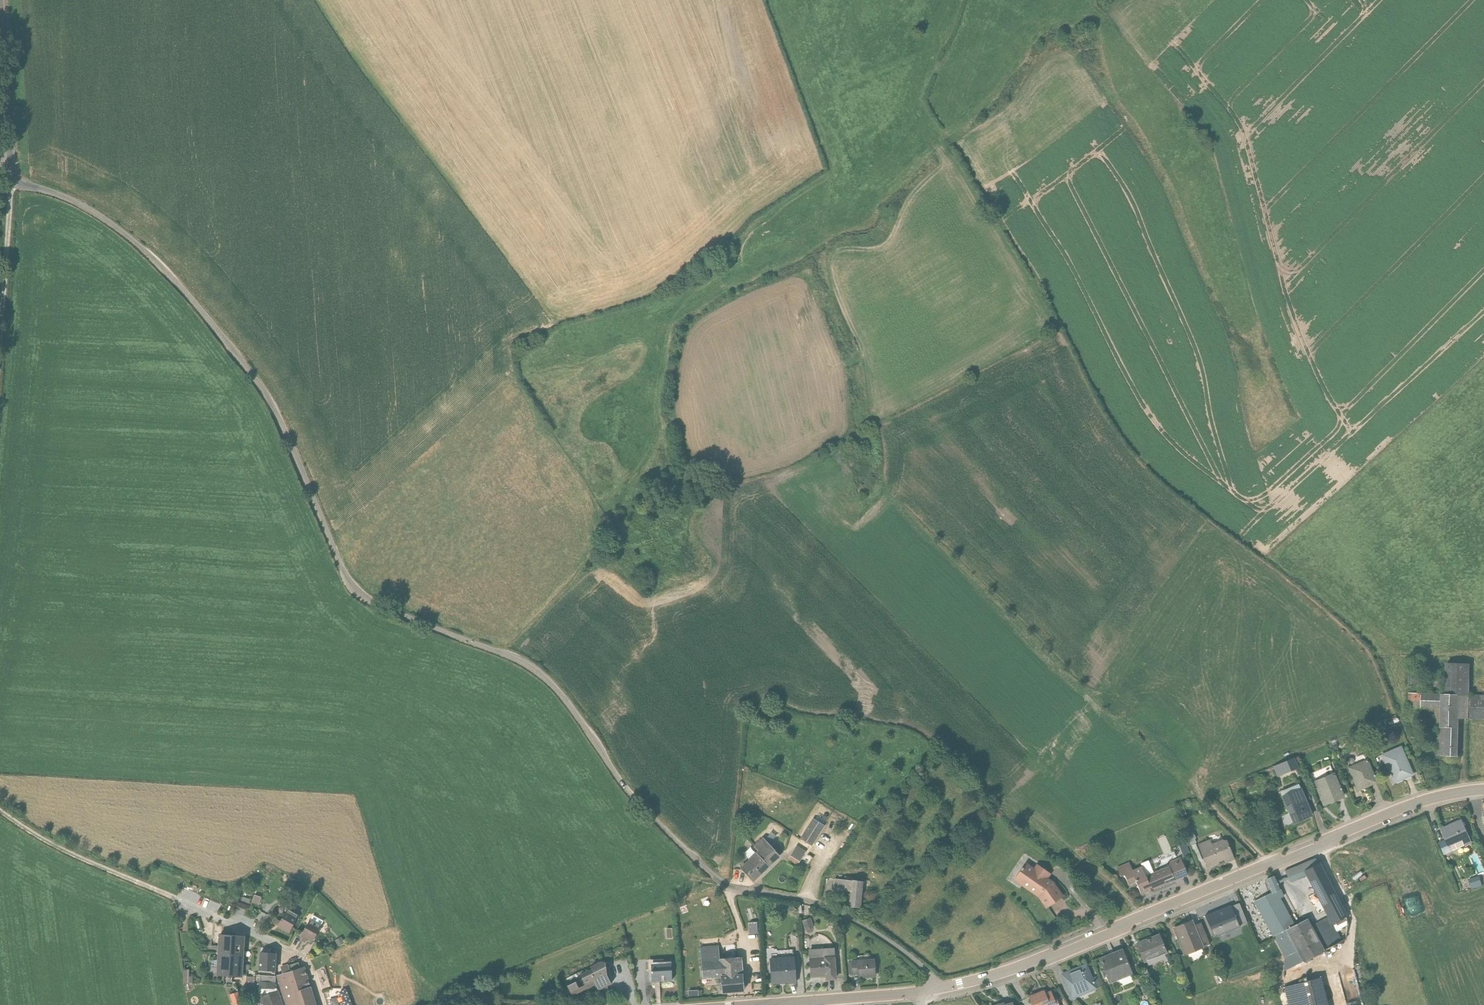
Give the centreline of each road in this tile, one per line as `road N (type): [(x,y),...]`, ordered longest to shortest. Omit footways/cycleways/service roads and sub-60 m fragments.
road 1 (unclassified): [(941,988),(914,959),(854,920),(720,881),(625,789),(537,672),(354,590),(268,398),(193,302),(105,220),(60,195),(11,182),(0,0)]
road 2 (tertiary): [(1483,790),(1416,804),(1097,938),(941,988)]
road 3 (tertiary): [(914,993),(757,1004)]

